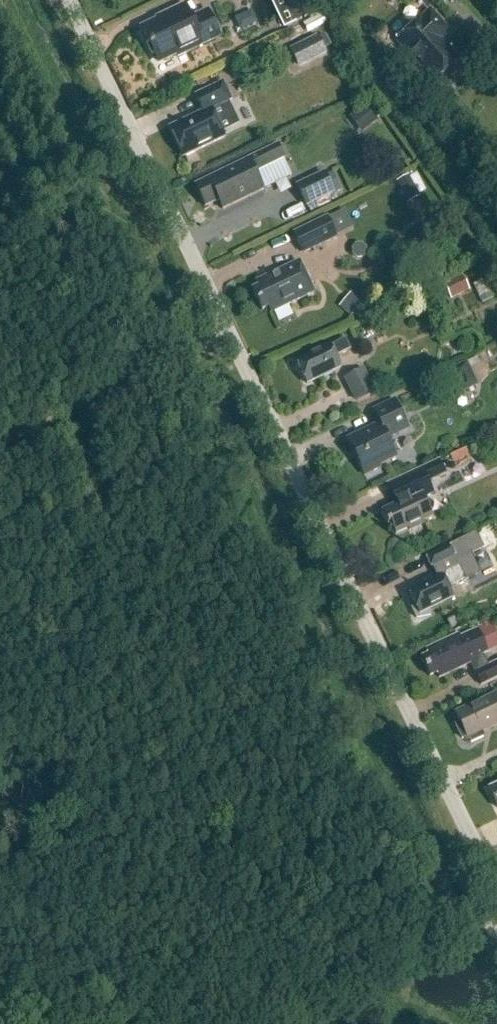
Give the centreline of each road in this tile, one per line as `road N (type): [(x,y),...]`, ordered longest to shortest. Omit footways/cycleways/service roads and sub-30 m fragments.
road 1 (residential): [(69,0),(496,888)]

